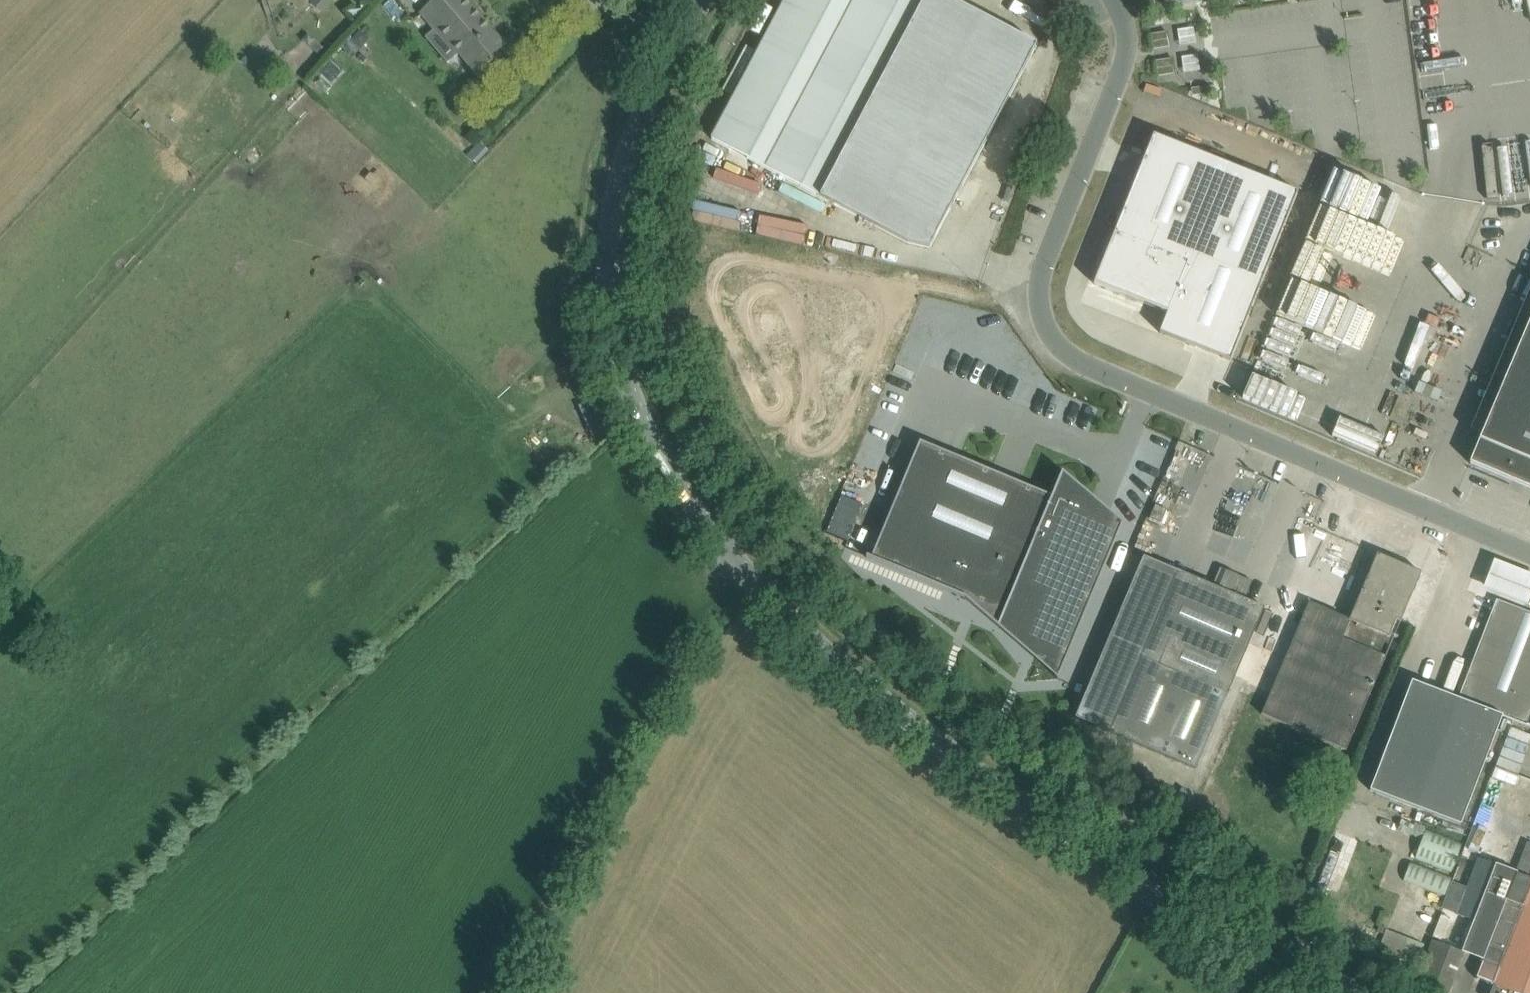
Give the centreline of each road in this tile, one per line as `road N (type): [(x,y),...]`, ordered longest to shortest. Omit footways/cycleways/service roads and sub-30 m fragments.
road 1 (tertiary): [(1291,992),(903,718),(754,579),(646,432),(609,311),(607,253),(624,160),(701,0)]
road 2 (unclassified): [(1529,552),(1058,347),(1039,290),(1044,258),(1122,69),(1126,35),(1115,0)]

